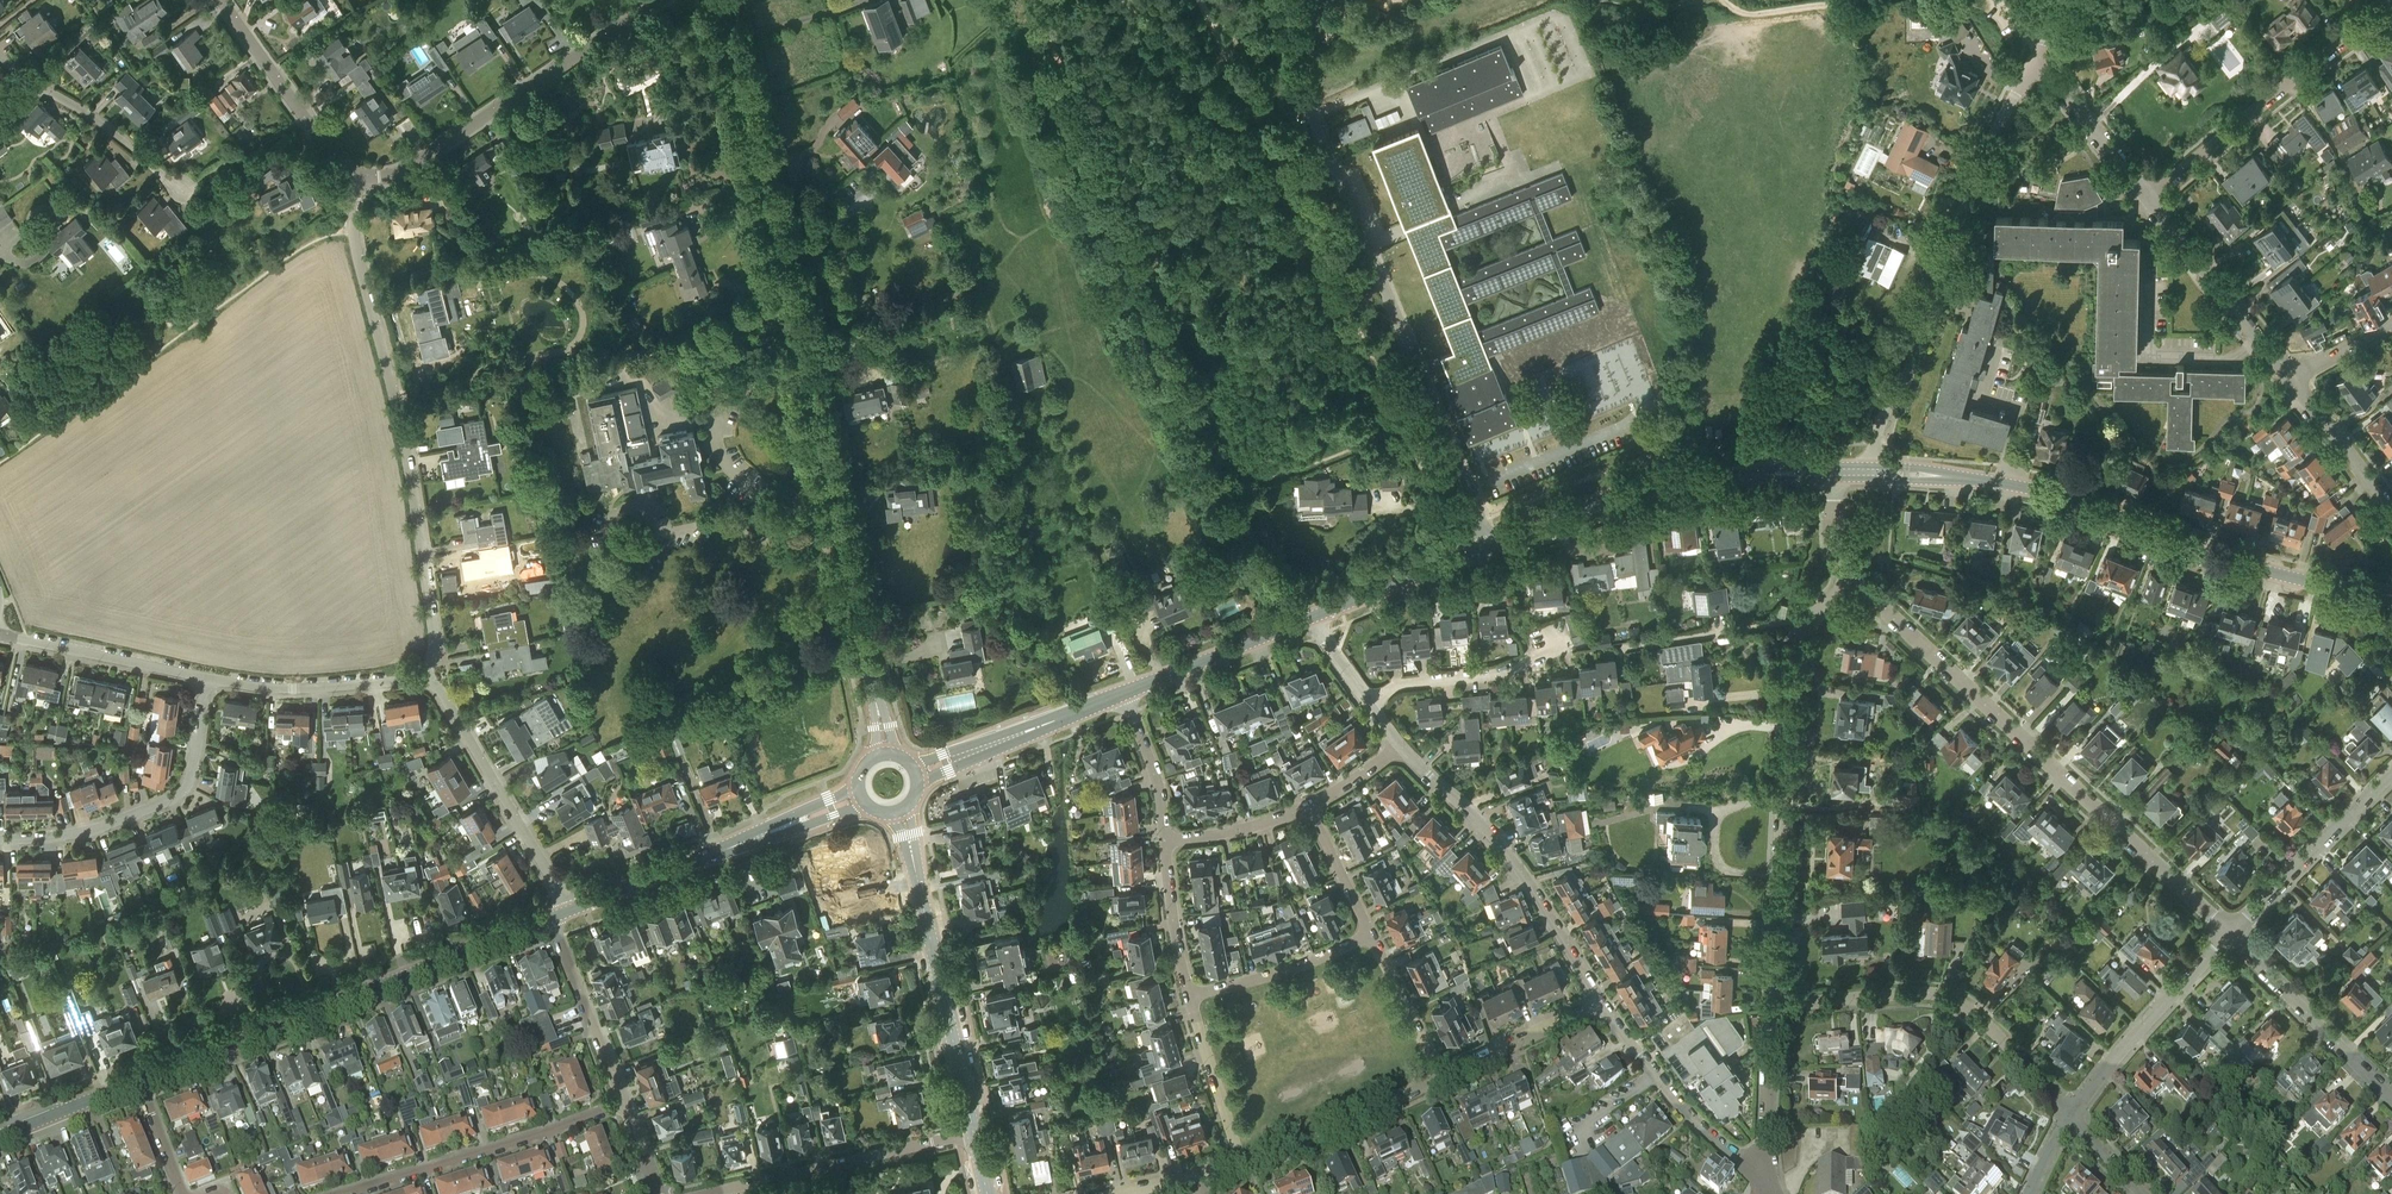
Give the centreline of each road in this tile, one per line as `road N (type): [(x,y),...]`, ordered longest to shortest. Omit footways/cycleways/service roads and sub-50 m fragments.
road 1 (tertiary): [(887,755),(718,0)]
road 2 (residential): [(2229,936),(1852,583)]
road 3 (residential): [(427,680),(434,634),(408,465),(354,248),(358,178)]
road 4 (unclassified): [(1438,418),(1310,111),(1303,67),(1313,0)]
road 5 (residential): [(1771,1005),(1799,649),(1807,623),(1852,583)]
road 6 (secondary): [(138,1081),(550,919)]
road 7 (secondary): [(2391,597),(2224,559),(2076,503),(1973,477)]
road 8 (residential): [(1864,466),(1979,166),(2029,65)]
road 9 (residential): [(660,0),(413,165),(358,178)]
road 10 (residential): [(2069,1118),(1966,1007),(1947,998),(1771,1005)]
road 11 (track): [(1402,429),(1258,114)]
road 12 (residential): [(1602,1006),(1531,887),(1399,745)]
road 13 (tertiary): [(973,1131),(901,811)]
road 14 (secondary): [(571,910),(861,797)]
road 15 (residential): [(0,845),(92,834),(182,794),(207,678)]
road 16 (residential): [(2146,196),(2391,10)]
road 17 (residential): [(357,1193),(625,1106)]
road 18 (residential): [(706,1193),(973,1131)]
road 19 (residential): [(571,910),(427,680)]
road 20 (residential): [(1764,1190),(1654,1075),(1602,1006)]
road 21 (residential): [(2069,1118),(2229,936)]
road 22 (secondary): [(1491,546),(1643,485),(1716,475)]
road 23 (residential): [(2391,1103),(2229,936)]
road 24 (residential): [(2289,379),(2146,196)]
road 25 (residential): [(358,178),(337,160),(219,0)]
road 26 (residential): [(183,188),(0,57)]
road 27 (residential): [(2229,936),(2391,780)]
road 28 (secondary): [(915,773),(1125,695)]
road 29 (residential): [(427,680),(322,689),(207,678)]
road 30 (residential): [(1242,1162),(1441,1080)]
road 31 (residential): [(207,678),(0,632)]
road 32 (secondary): [(1125,695),(1314,617)]
road 33 (residential): [(625,1106),(550,919)]
road 34 (residential): [(1188,995),(1373,935)]
road 35 (residential): [(1370,707),(1395,686),(1494,676),(1548,646)]
road 36 (secondary): [(1314,617),(1491,546)]
road 37 (residential): [(1764,1190),(1771,1005)]
road 38 (residential): [(2146,196),(2056,80),(2029,65)]
road 39 (residential): [(1441,1080),(1602,1006)]
road 40 (residential): [(1242,1162),(1188,995)]
road 41 (residential): [(2391,512),(2289,379)]
road 42 (residential): [(1441,1080),(1373,935)]
road 43 (residential): [(1188,995),(1164,841)]
road 44 (residential): [(1164,841),(1252,827),(1312,804)]
road 45 (residential): [(1164,841),(1157,777),(1125,695)]
road 46 (track): [(1728,6),(1748,13),(1875,0)]
road 47 (secondary): [(0,1136),(138,1081)]
road 48 (residential): [(1373,935),(1312,804)]
road 49 (track): [(1460,558),(1402,429)]
road 50 (residential): [(1491,546),(1438,418)]
road 51 (track): [(1200,0),(1258,114)]
road 52 (residential): [(183,1193),(138,1081)]

